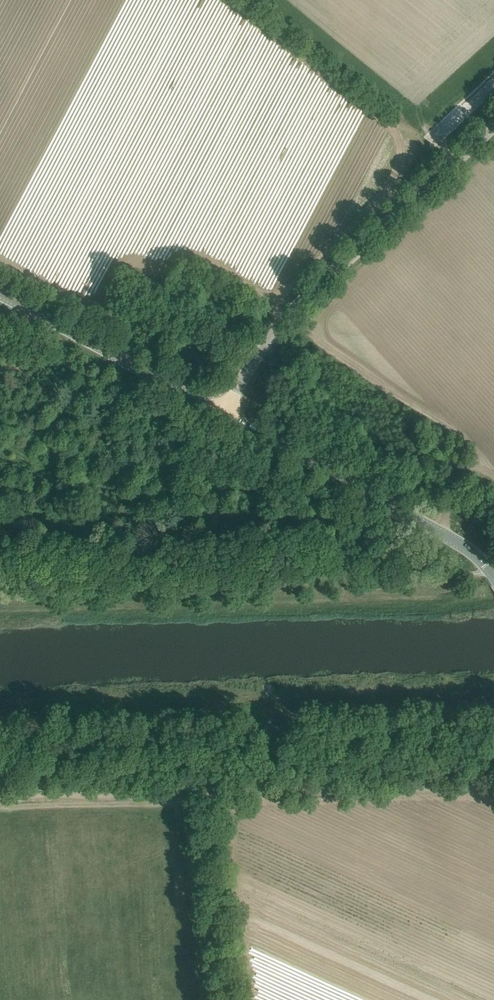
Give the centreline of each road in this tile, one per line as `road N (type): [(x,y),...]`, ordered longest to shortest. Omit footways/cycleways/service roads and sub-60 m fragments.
road 1 (tertiary): [(223,414),(285,316),(493,125)]
road 2 (secondary): [(493,577),(461,545),(223,414)]
road 3 (track): [(493,788),(209,788)]
road 4 (track): [(274,728),(0,736)]
road 5 (secondary): [(223,414),(0,293)]
road 6 (track): [(493,723),(274,728)]
road 7 (track): [(225,999),(209,788)]
road 8 (track): [(209,788),(0,792)]

